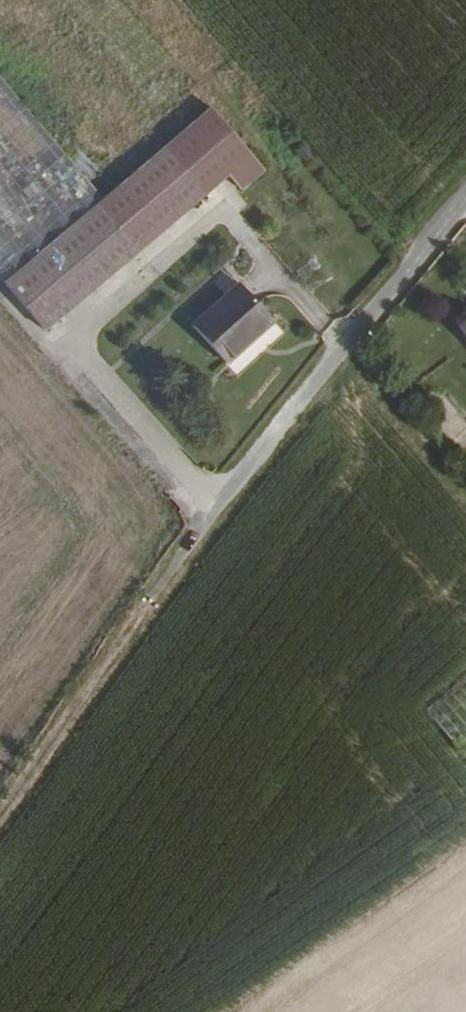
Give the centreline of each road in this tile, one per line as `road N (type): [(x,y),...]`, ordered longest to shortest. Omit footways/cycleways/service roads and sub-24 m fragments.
road 1 (unclassified): [(83,692),(215,508),(465,195)]
road 2 (track): [(83,692),(0,804)]

